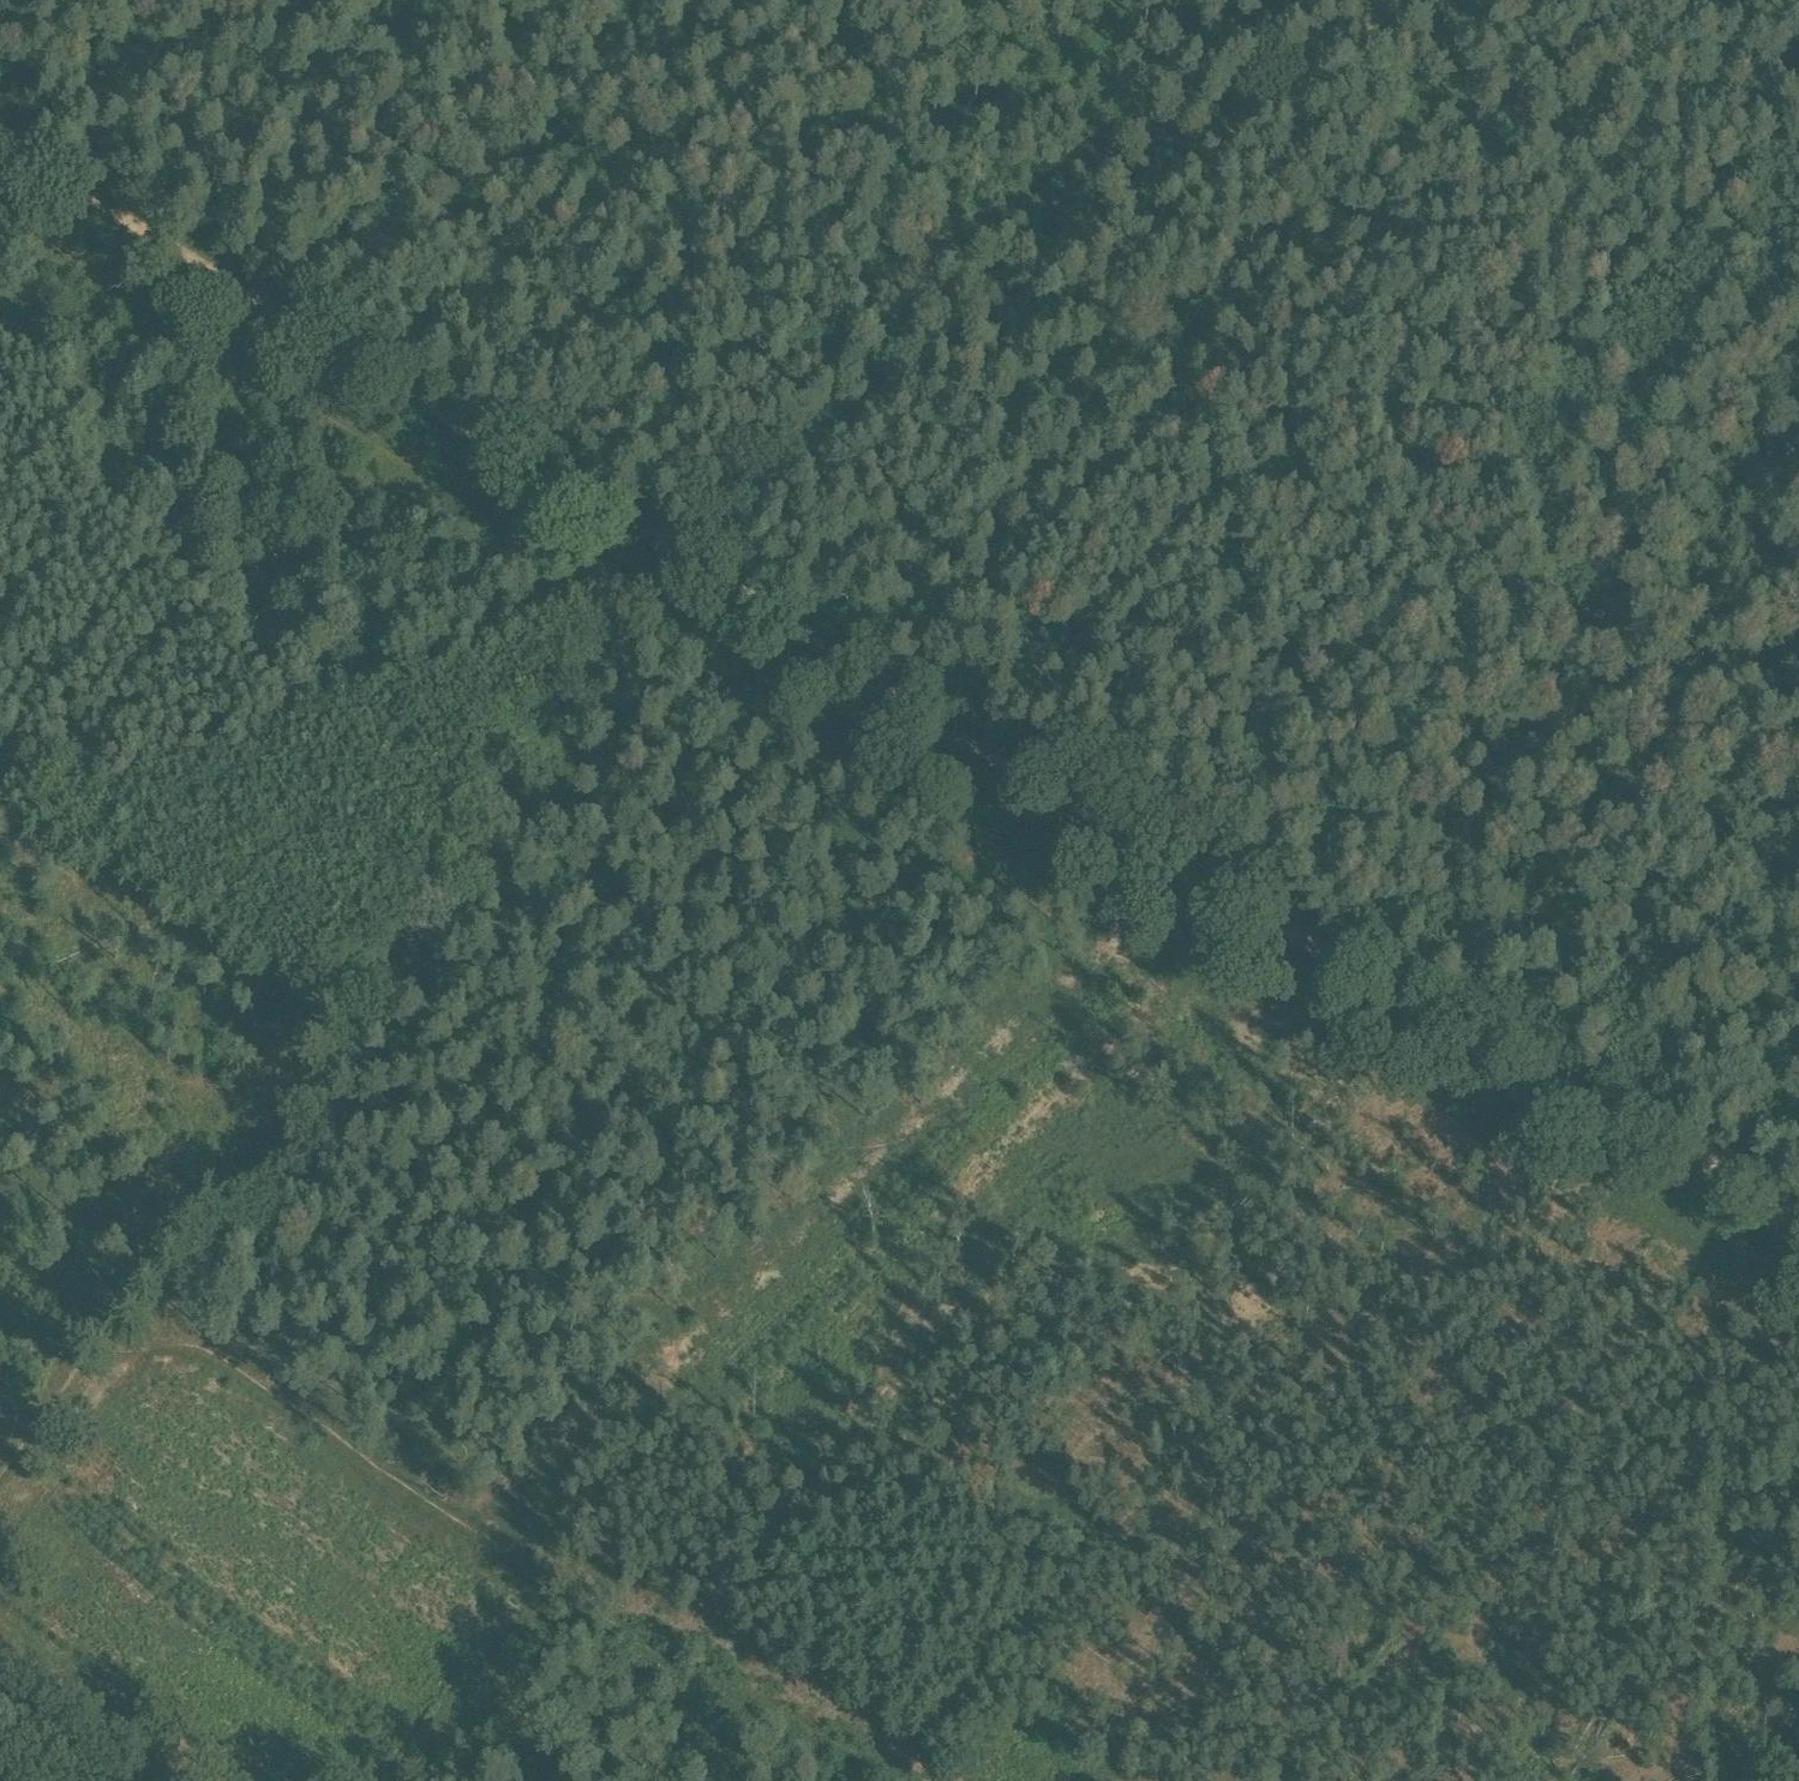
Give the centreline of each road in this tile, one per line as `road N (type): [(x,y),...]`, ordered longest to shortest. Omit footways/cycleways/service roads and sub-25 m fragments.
road 1 (track): [(692,577),(1024,777),(1588,1091),(1759,1197),(1798,1206)]
road 2 (track): [(692,577),(699,553),(741,515),(1407,0)]
road 3 (track): [(692,577),(0,149)]

